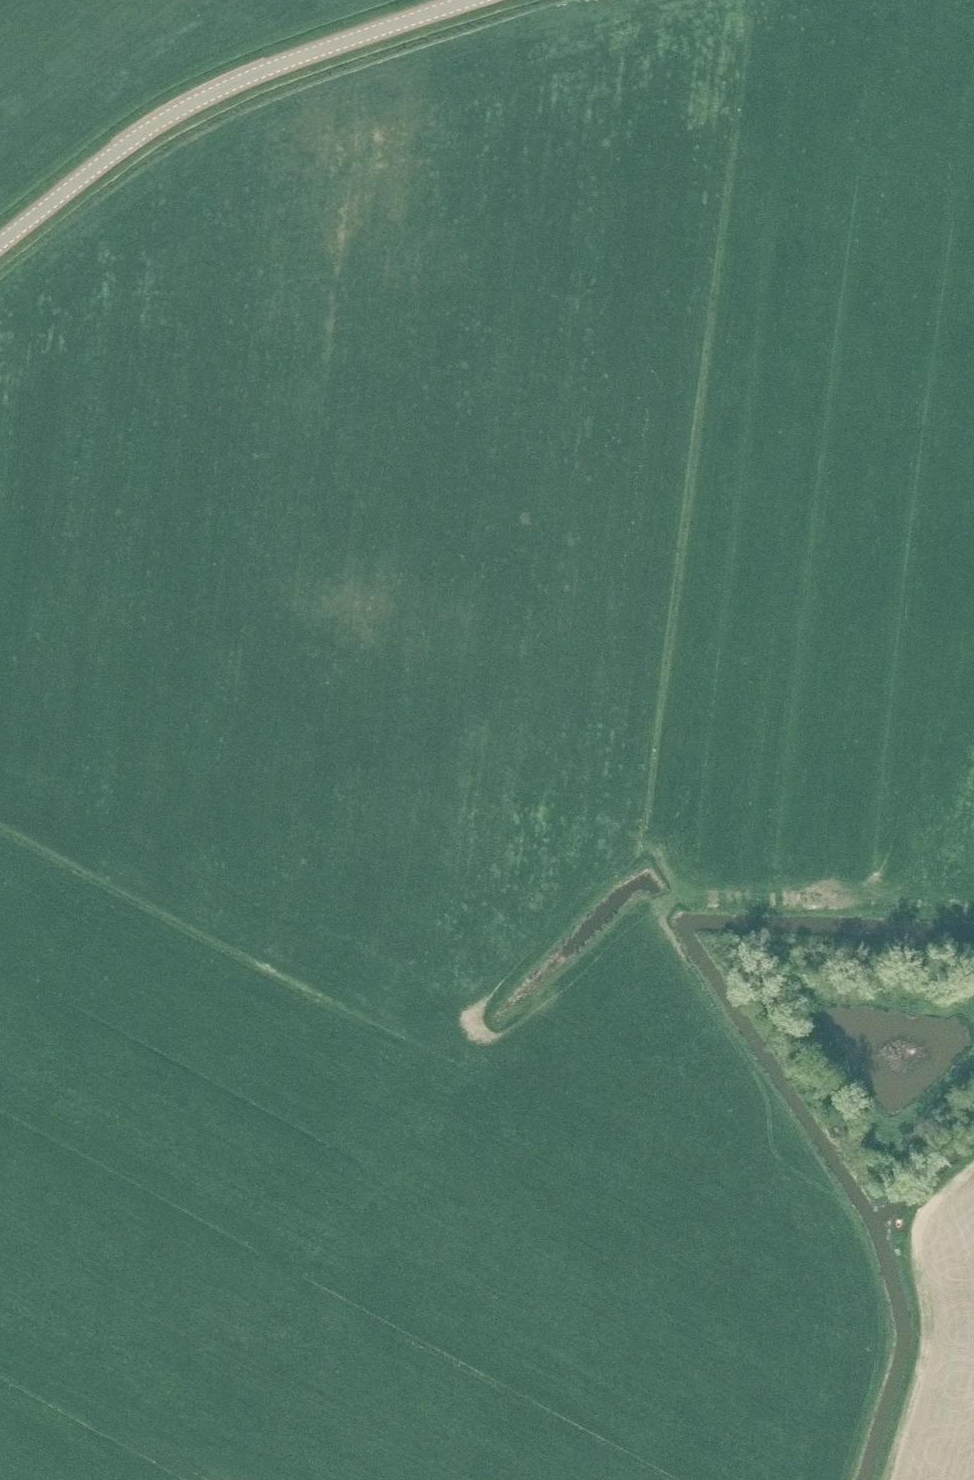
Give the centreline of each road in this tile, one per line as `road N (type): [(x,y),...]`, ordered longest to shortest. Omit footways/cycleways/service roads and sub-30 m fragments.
road 1 (tertiary): [(0,244),(123,146),(201,99),(473,0)]
road 2 (track): [(889,1479),(927,1348),(918,1251),(933,1203),(973,1171)]
road 3 (track): [(973,916),(703,892)]

